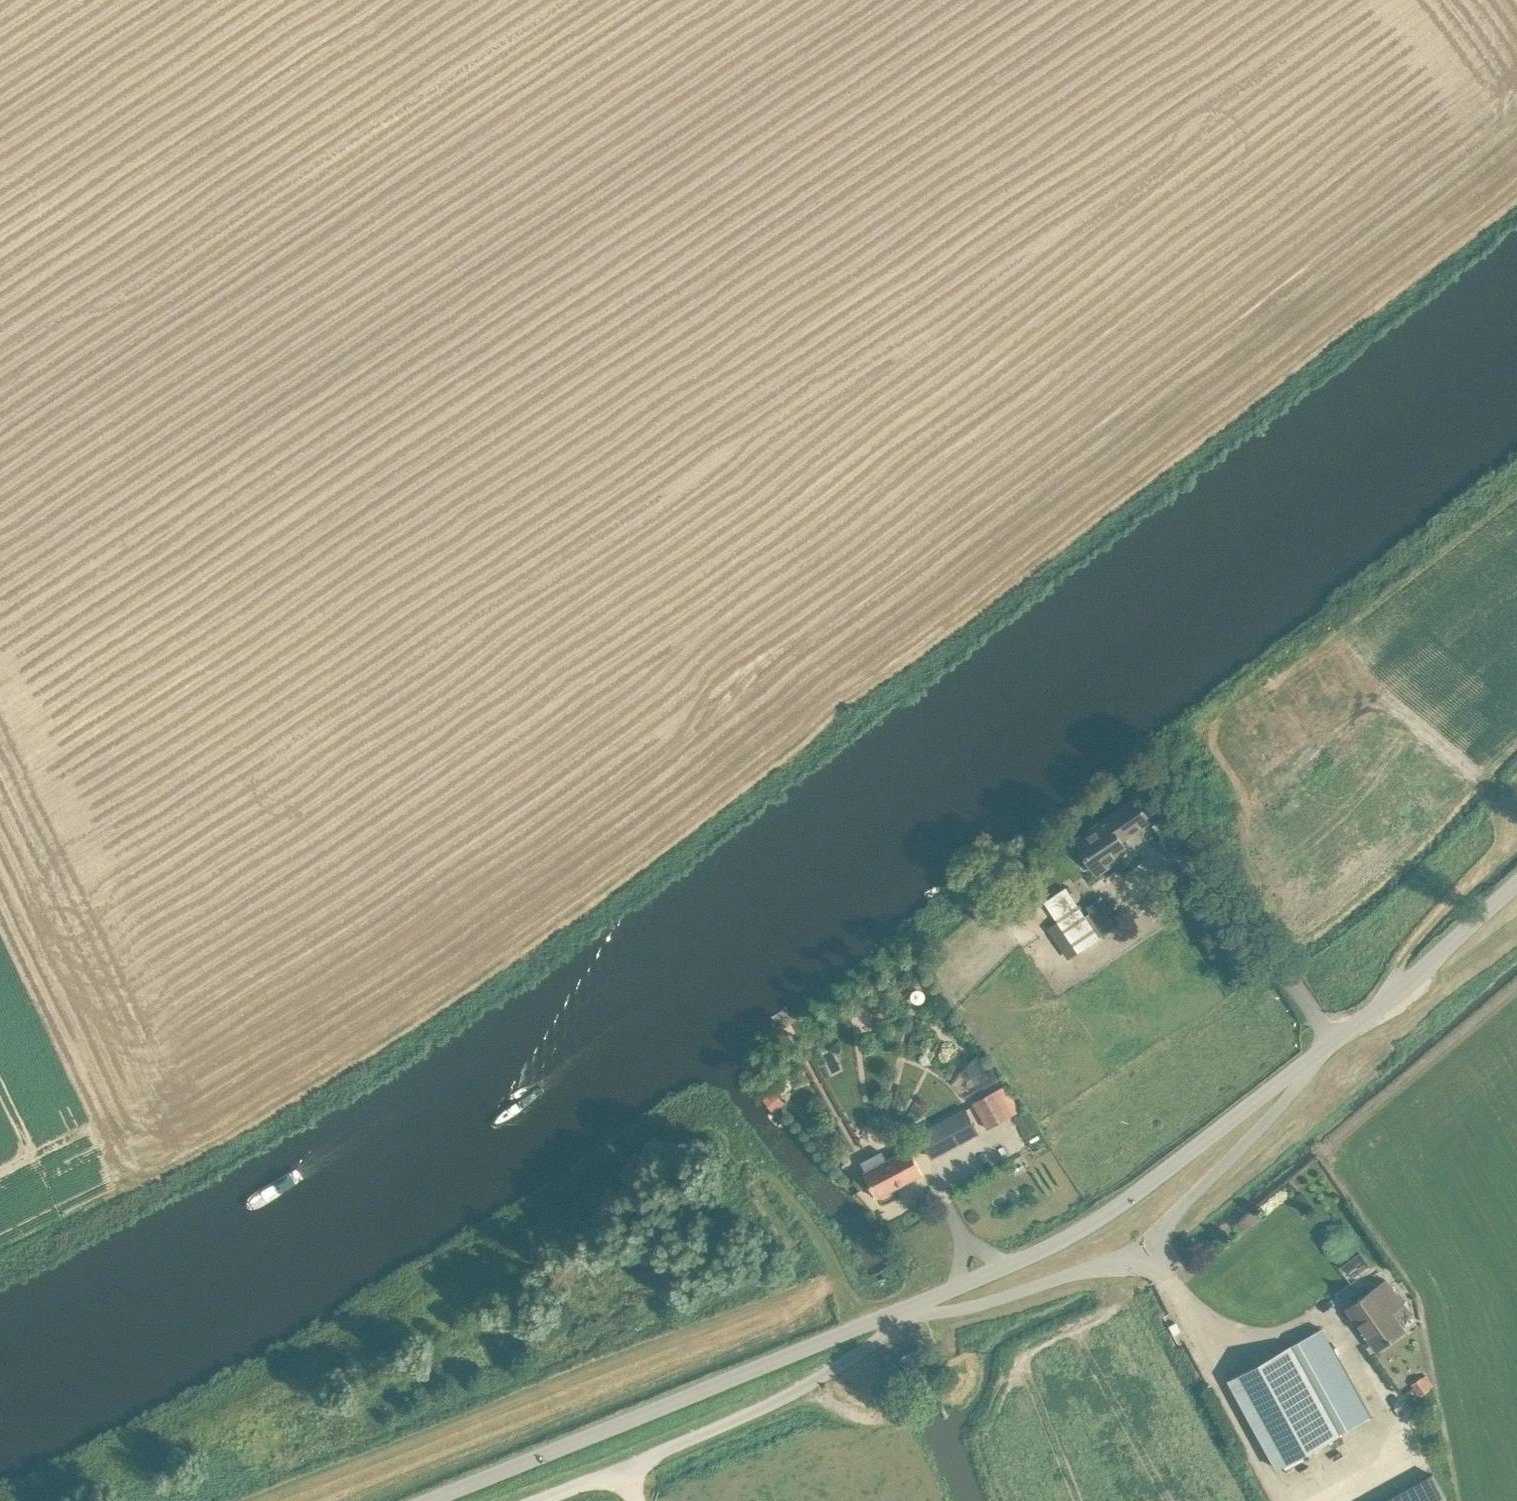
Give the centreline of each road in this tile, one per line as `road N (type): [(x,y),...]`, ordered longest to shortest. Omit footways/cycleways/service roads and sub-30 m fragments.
road 1 (unclassified): [(426,1500),(1046,1248),(1121,1205),(1315,1057),(1516,885)]
road 2 (track): [(1282,1500),(1145,1248)]

